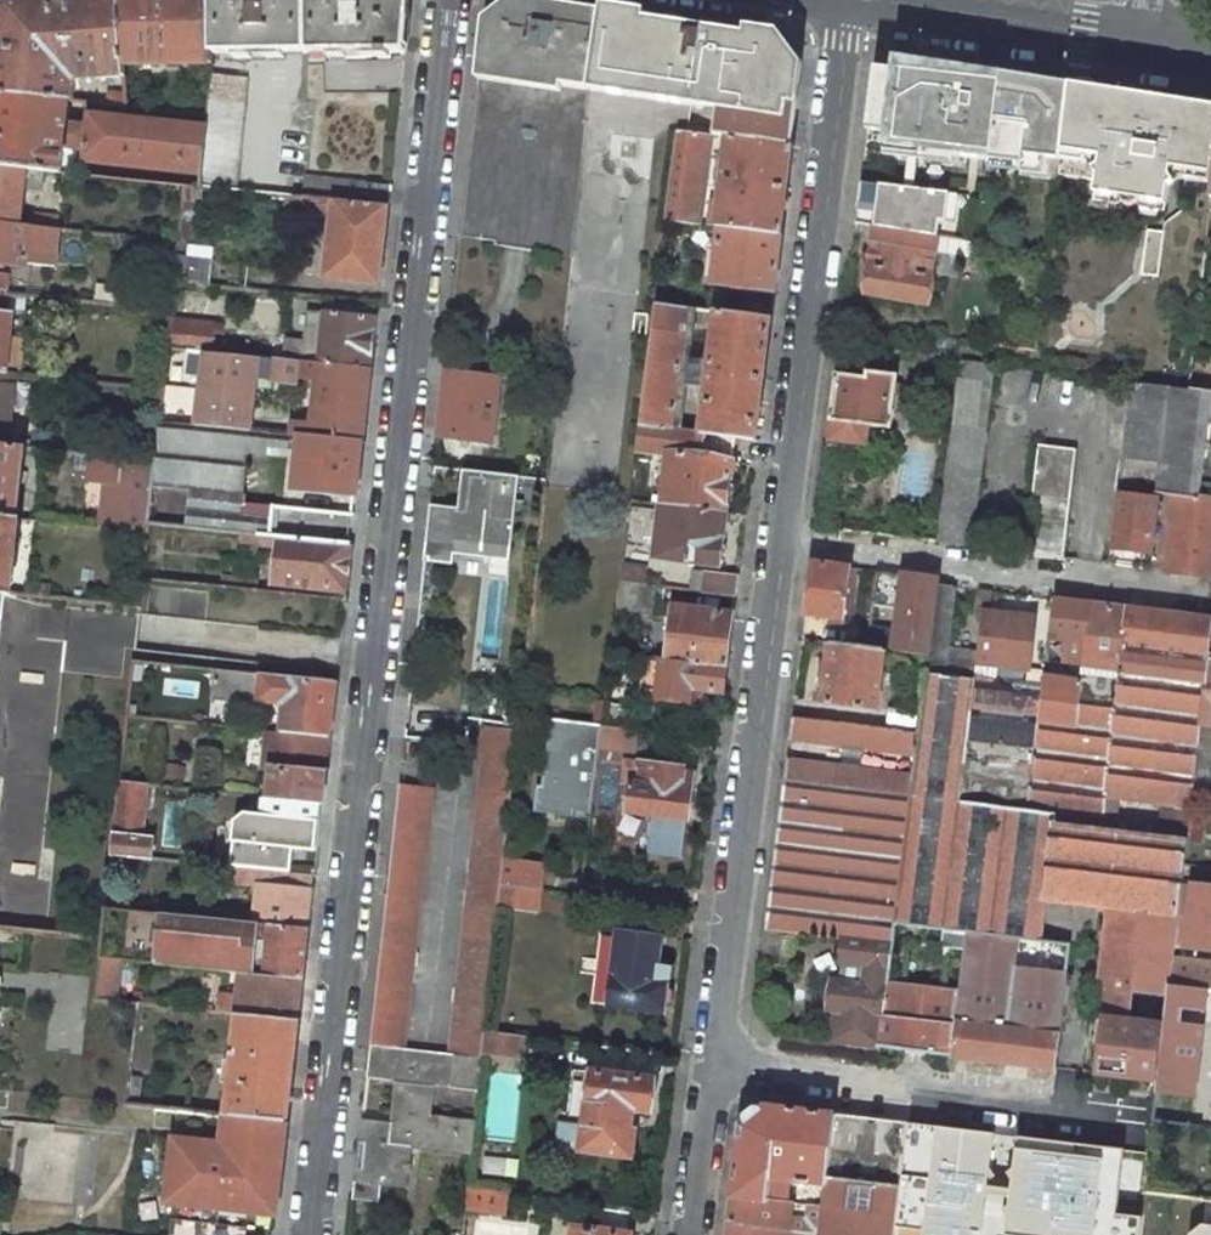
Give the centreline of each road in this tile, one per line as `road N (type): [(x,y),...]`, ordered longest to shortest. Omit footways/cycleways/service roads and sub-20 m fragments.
road 1 (residential): [(321,1122),(453,0)]
road 2 (residential): [(779,546),(845,0)]
road 3 (residential): [(716,1070),(779,546)]
road 4 (residential): [(779,546),(1201,600)]
road 5 (residential): [(716,1070),(1134,1120)]
road 6 (residential): [(691,1234),(716,1070)]
road 7 (secondary): [(1139,23),(994,0)]

